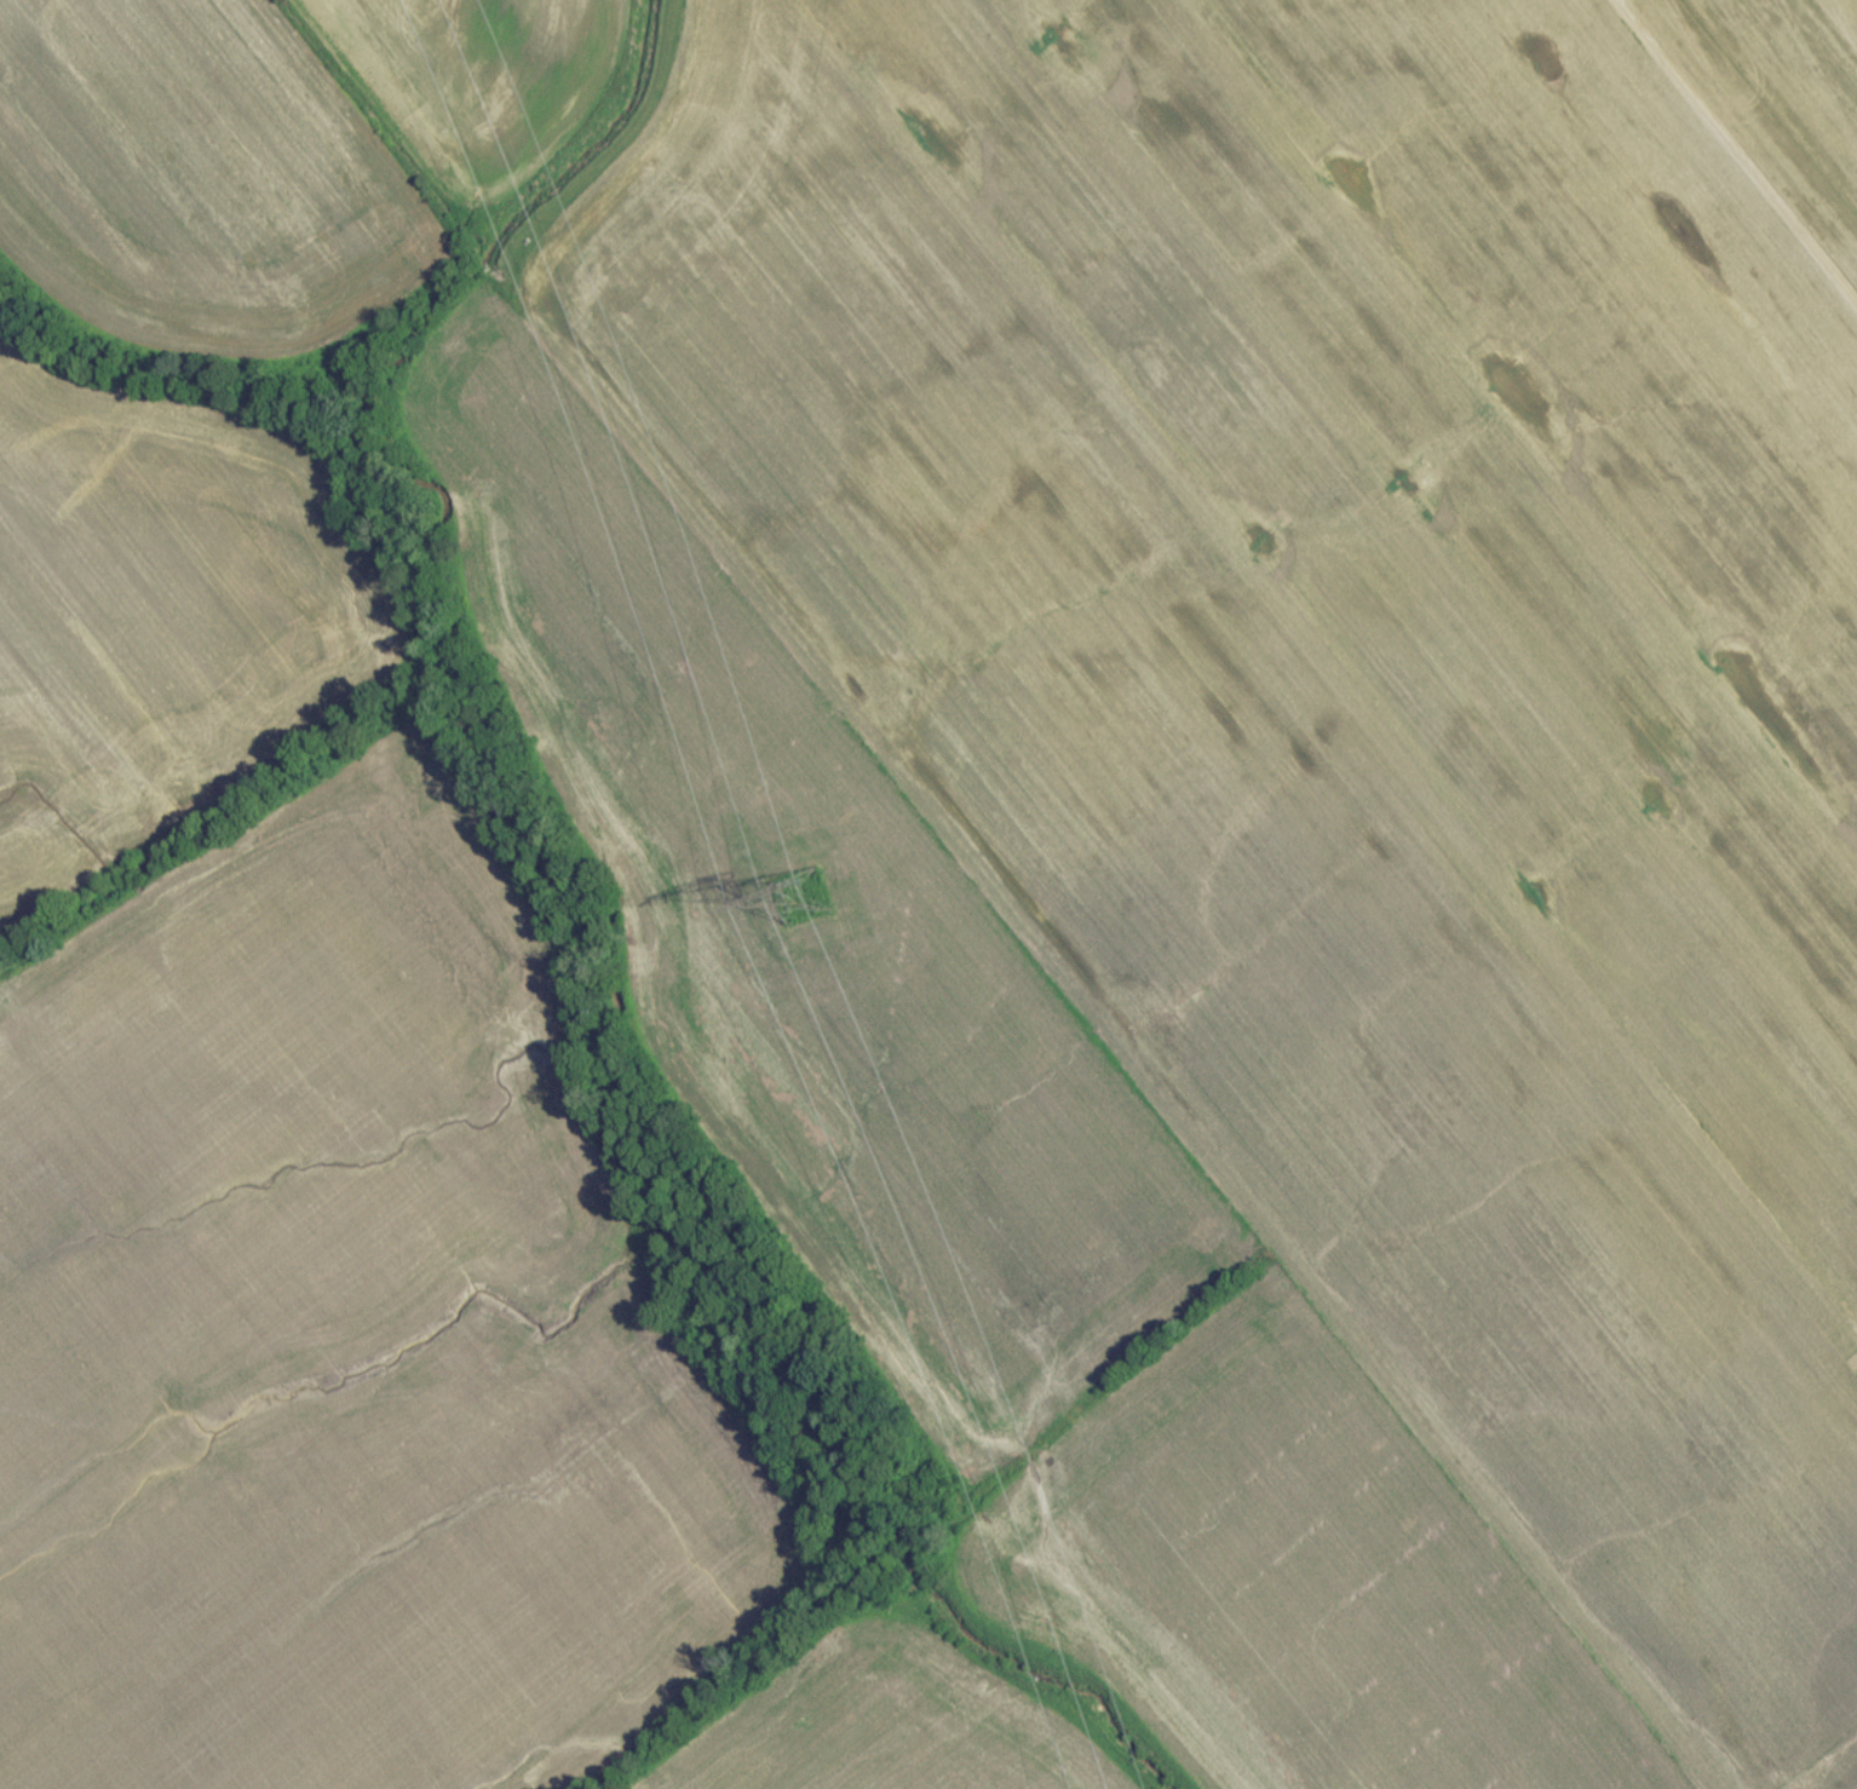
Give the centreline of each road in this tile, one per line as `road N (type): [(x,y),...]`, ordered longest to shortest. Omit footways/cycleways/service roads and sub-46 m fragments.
road 1 (track): [(1856,317),(1605,0)]

